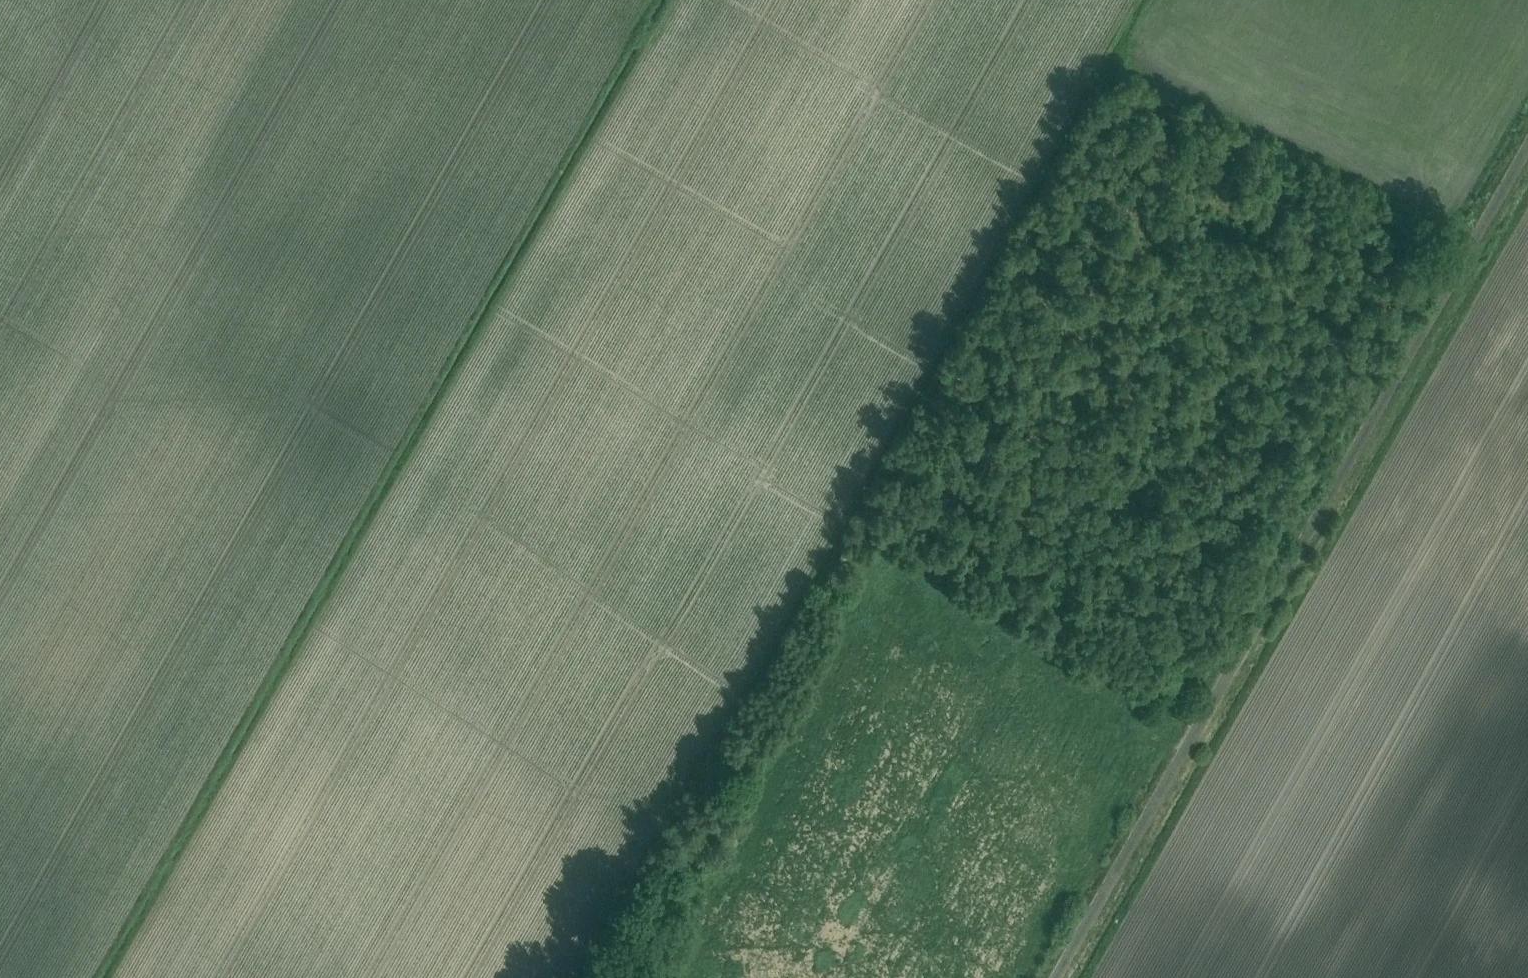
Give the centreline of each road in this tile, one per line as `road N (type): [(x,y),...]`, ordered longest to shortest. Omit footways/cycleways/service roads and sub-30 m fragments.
road 1 (unclassified): [(1056,977),(1527,145)]

